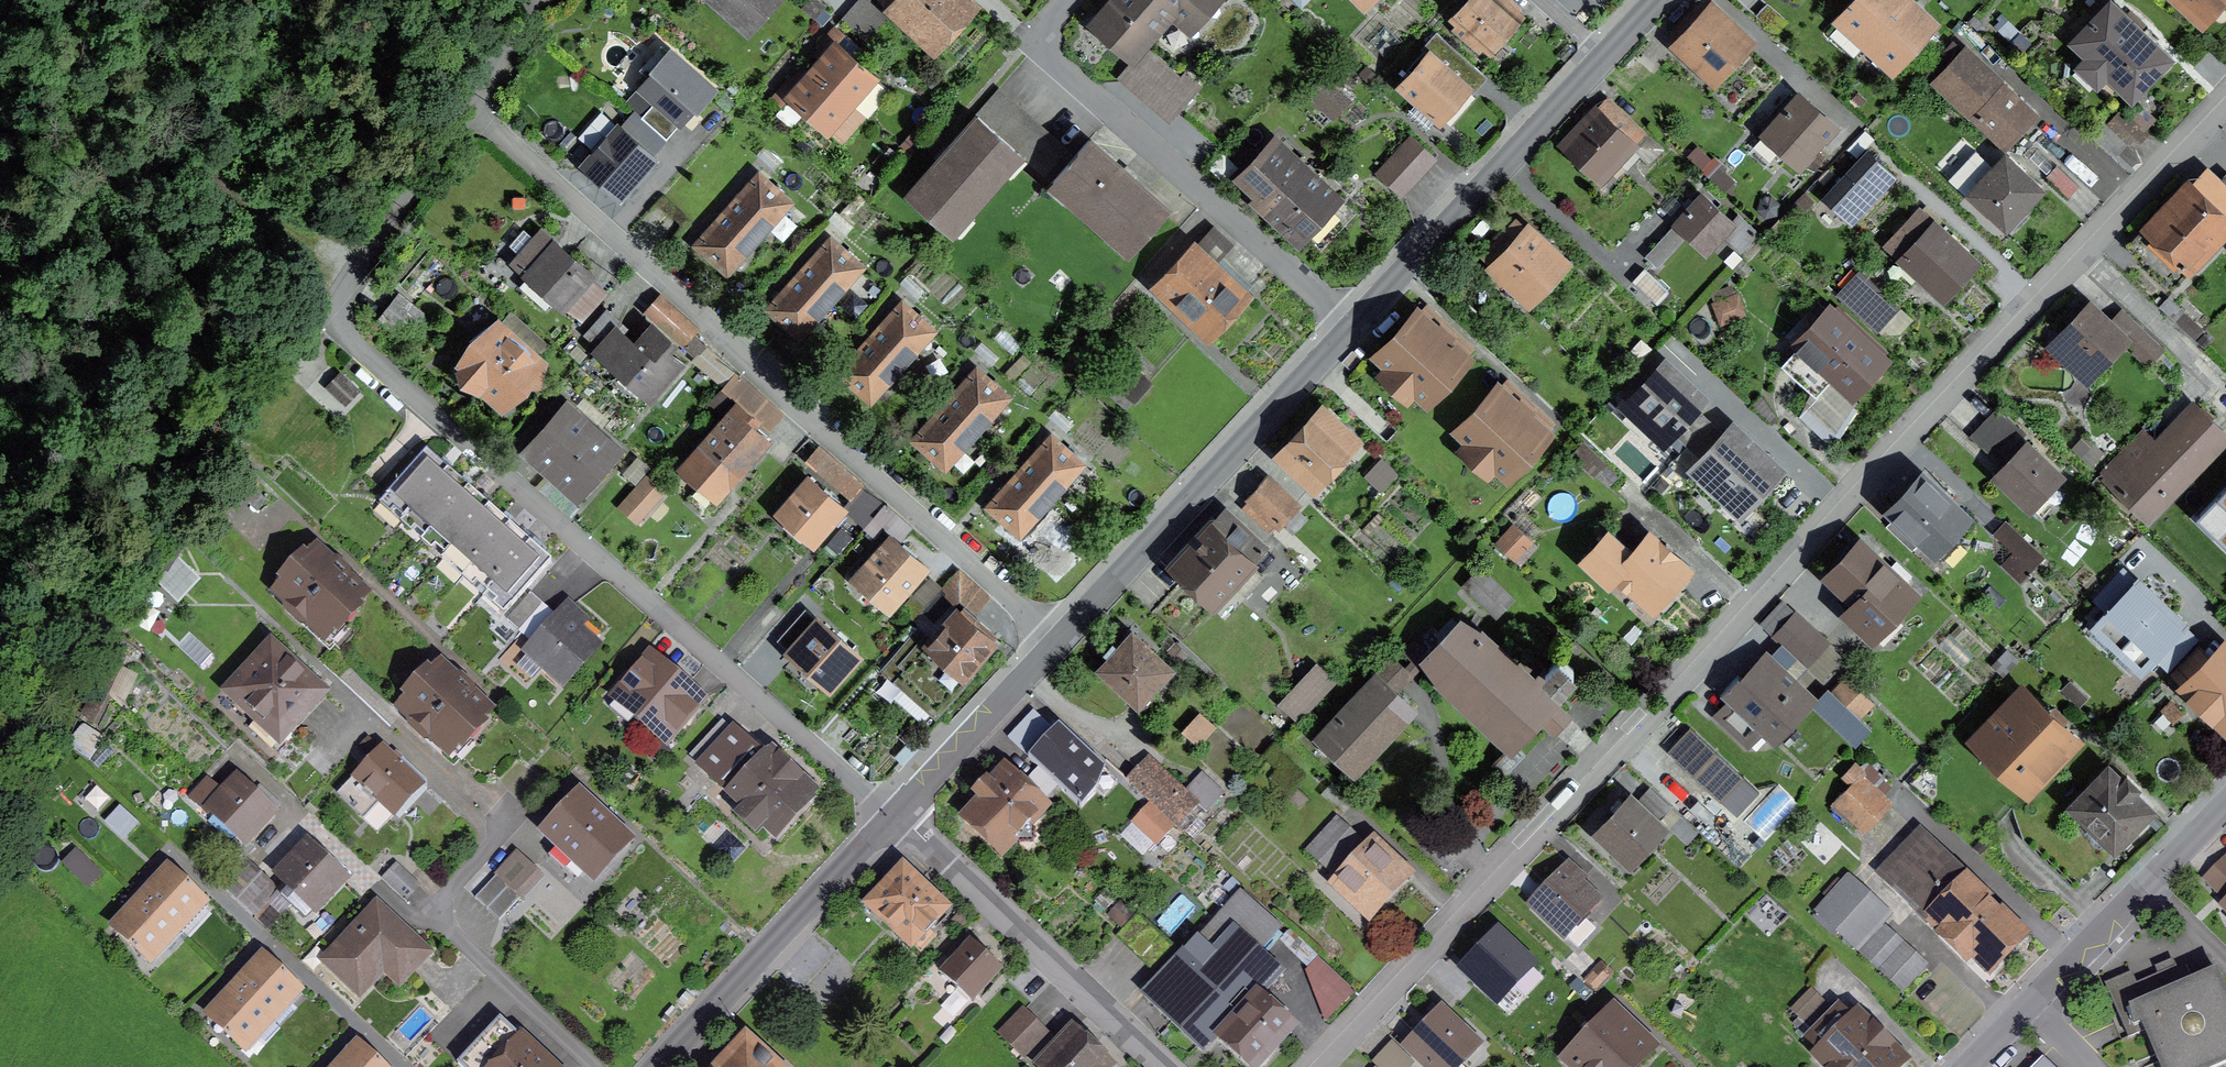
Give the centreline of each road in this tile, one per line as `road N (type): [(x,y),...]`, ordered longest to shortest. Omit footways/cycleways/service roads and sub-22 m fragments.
road 1 (residential): [(1316,1066),(2225,111)]
road 2 (residential): [(896,818),(349,341),(340,303),(469,106)]
road 3 (residential): [(469,106),(1059,643)]
road 4 (residential): [(1353,328),(1056,64),(1048,30),(1071,0)]
road 5 (residential): [(1353,328),(1059,643)]
road 6 (residential): [(1607,56),(1353,328)]
road 7 (unclassified): [(1969,1066),(2225,805)]
road 8 (residential): [(1163,1066),(896,818)]
road 9 (residential): [(896,818),(658,1066)]
road 10 (residential): [(1059,643),(896,818)]
road 11 (residential): [(469,106),(534,0)]

